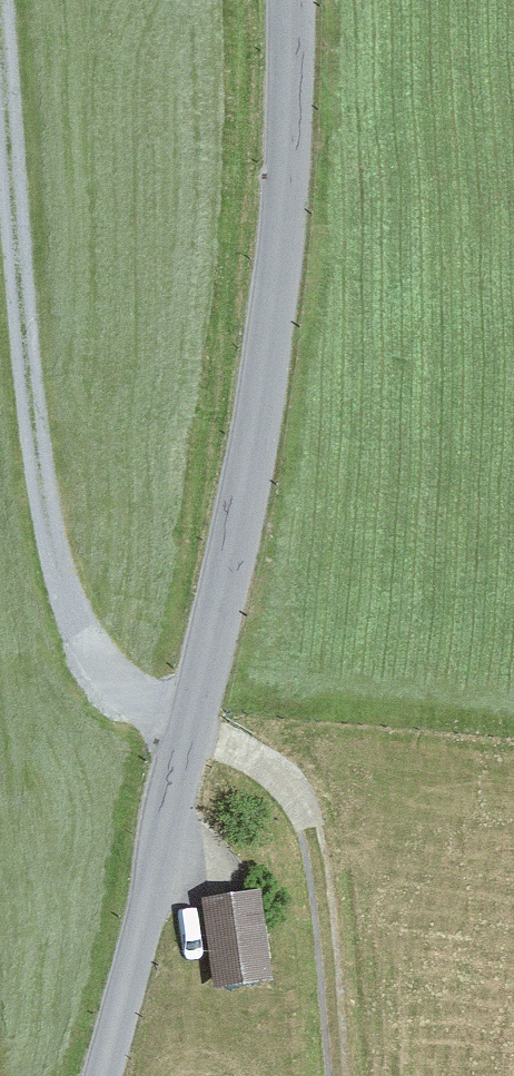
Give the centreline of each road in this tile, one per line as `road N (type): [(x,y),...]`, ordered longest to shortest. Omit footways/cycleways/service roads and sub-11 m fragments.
road 1 (unclassified): [(102,1075),(223,570),(279,179),(282,0)]
road 2 (track): [(182,742),(88,658),(52,584),(0,8)]
road 3 (track): [(182,742),(256,765),(300,805),(334,1075)]

